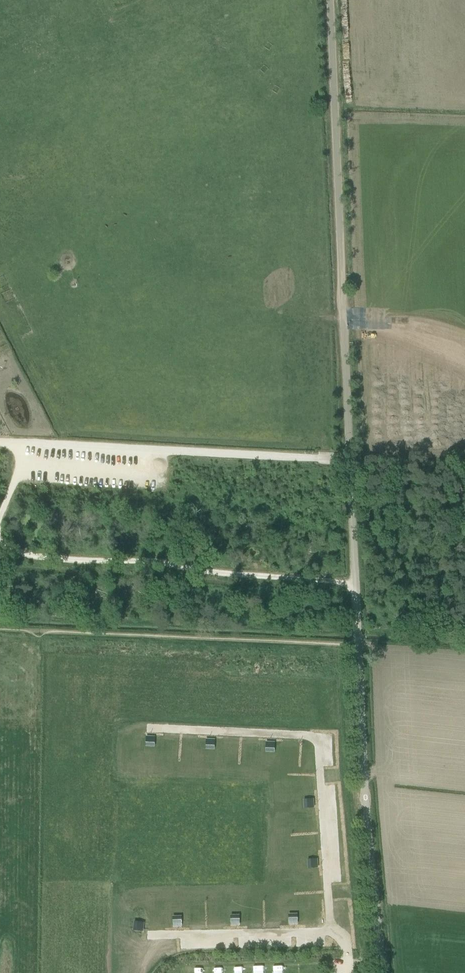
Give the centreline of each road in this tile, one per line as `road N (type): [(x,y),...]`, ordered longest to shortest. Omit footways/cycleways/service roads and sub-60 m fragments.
road 1 (unclassified): [(382,972),(364,784),(330,0)]
road 2 (track): [(0,543),(56,559),(154,562),(356,589)]
road 3 (track): [(350,460),(30,443)]

